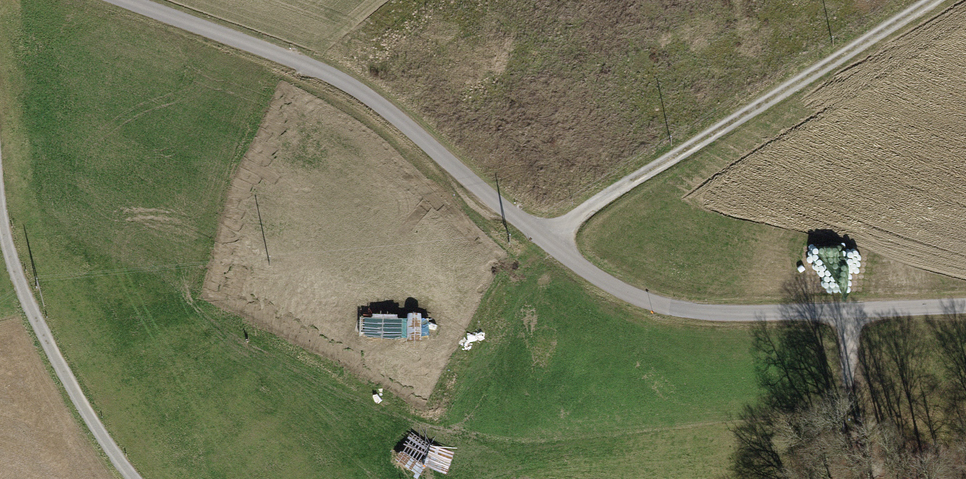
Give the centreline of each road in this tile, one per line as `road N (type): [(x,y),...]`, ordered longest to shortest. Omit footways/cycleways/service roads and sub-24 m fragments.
road 1 (unclassified): [(965,311),(646,301),(543,240),(360,89),(131,0)]
road 2 (track): [(543,240),(930,0)]
road 3 (track): [(139,478),(56,362),(18,286),(0,193)]

